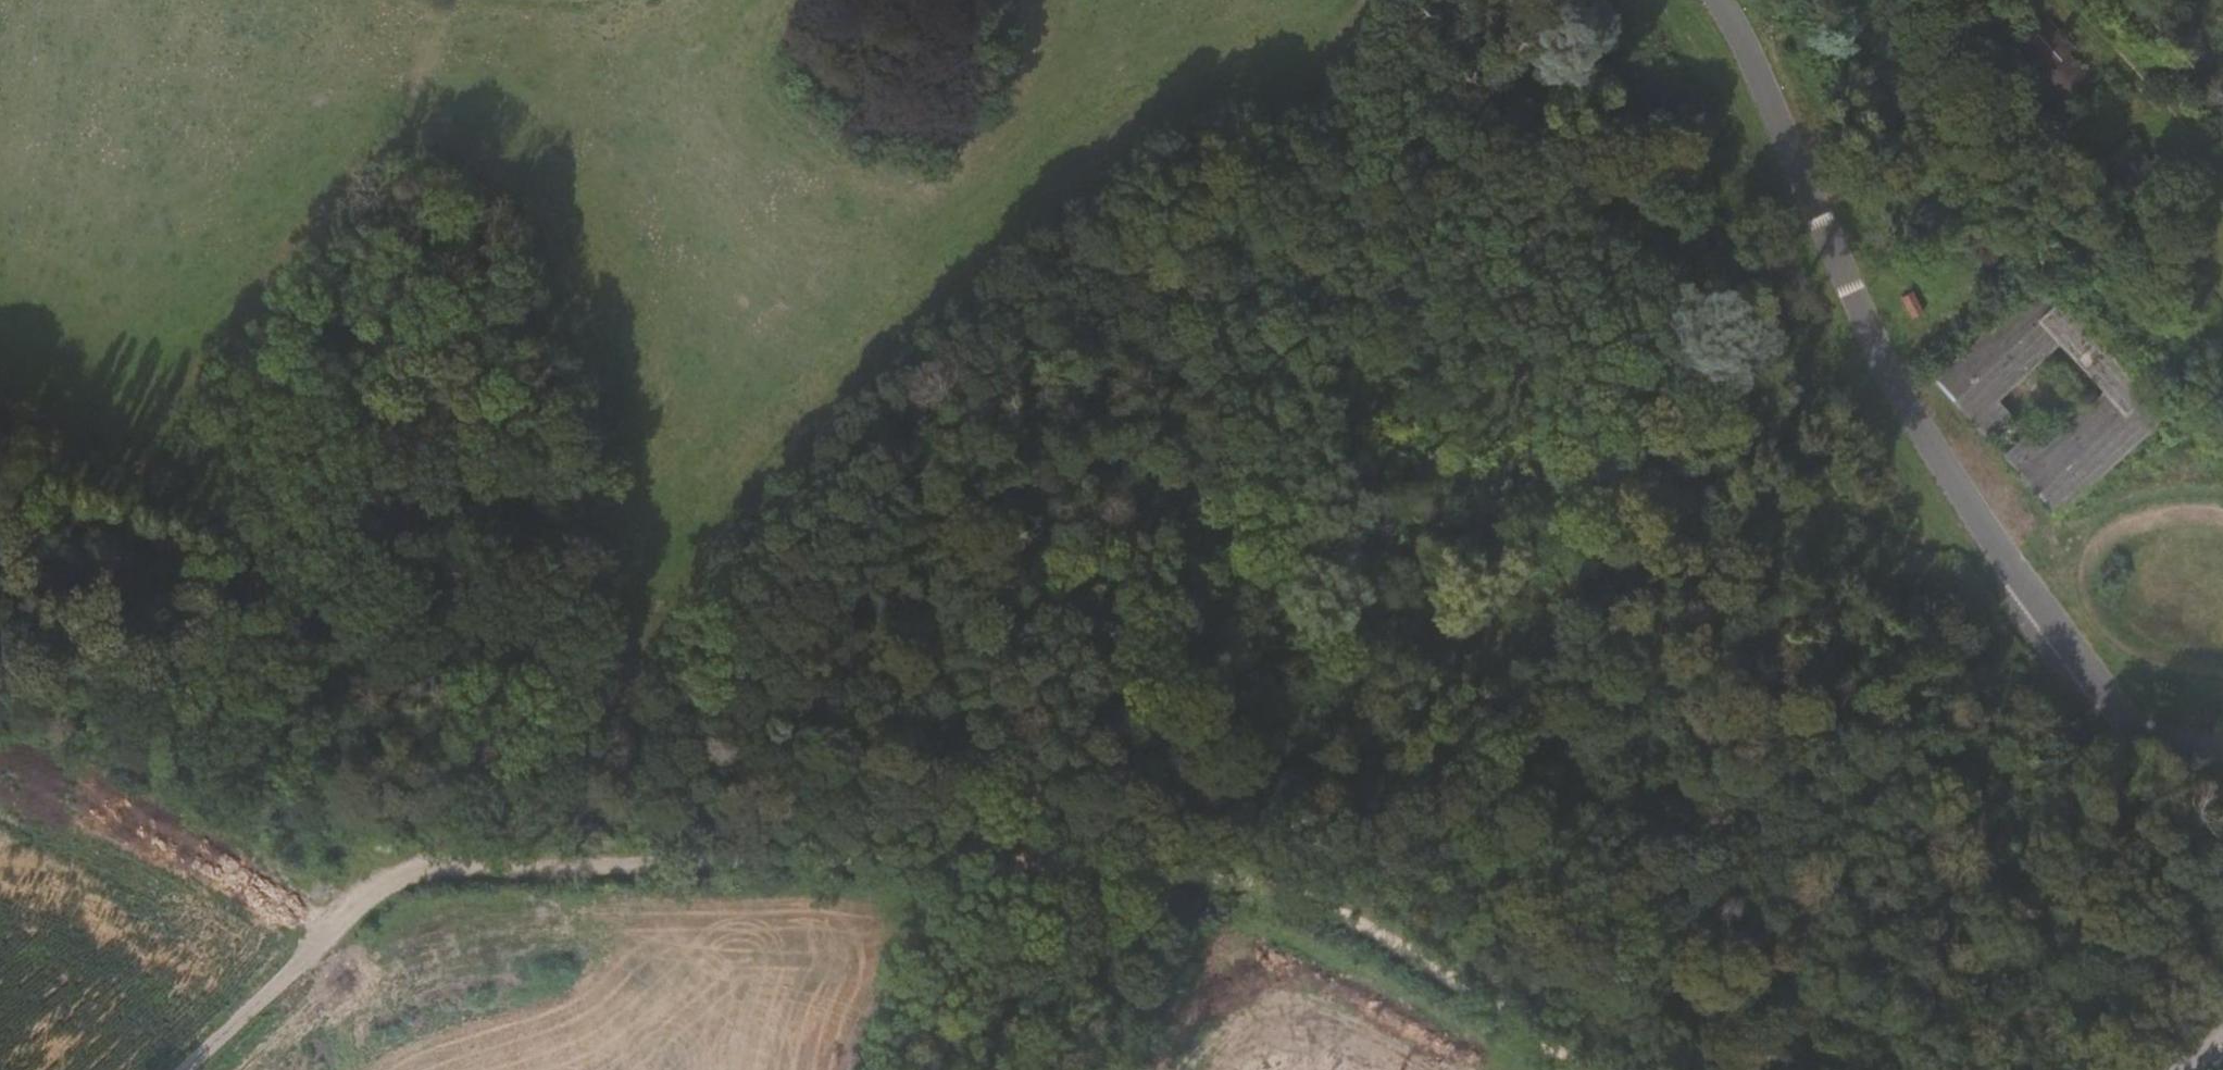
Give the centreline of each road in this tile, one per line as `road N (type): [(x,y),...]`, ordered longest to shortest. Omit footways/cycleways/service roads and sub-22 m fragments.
road 1 (track): [(1591,1069),(1444,958),(1290,890),(1156,877),(737,873),(450,857),(382,875),(176,1069)]

